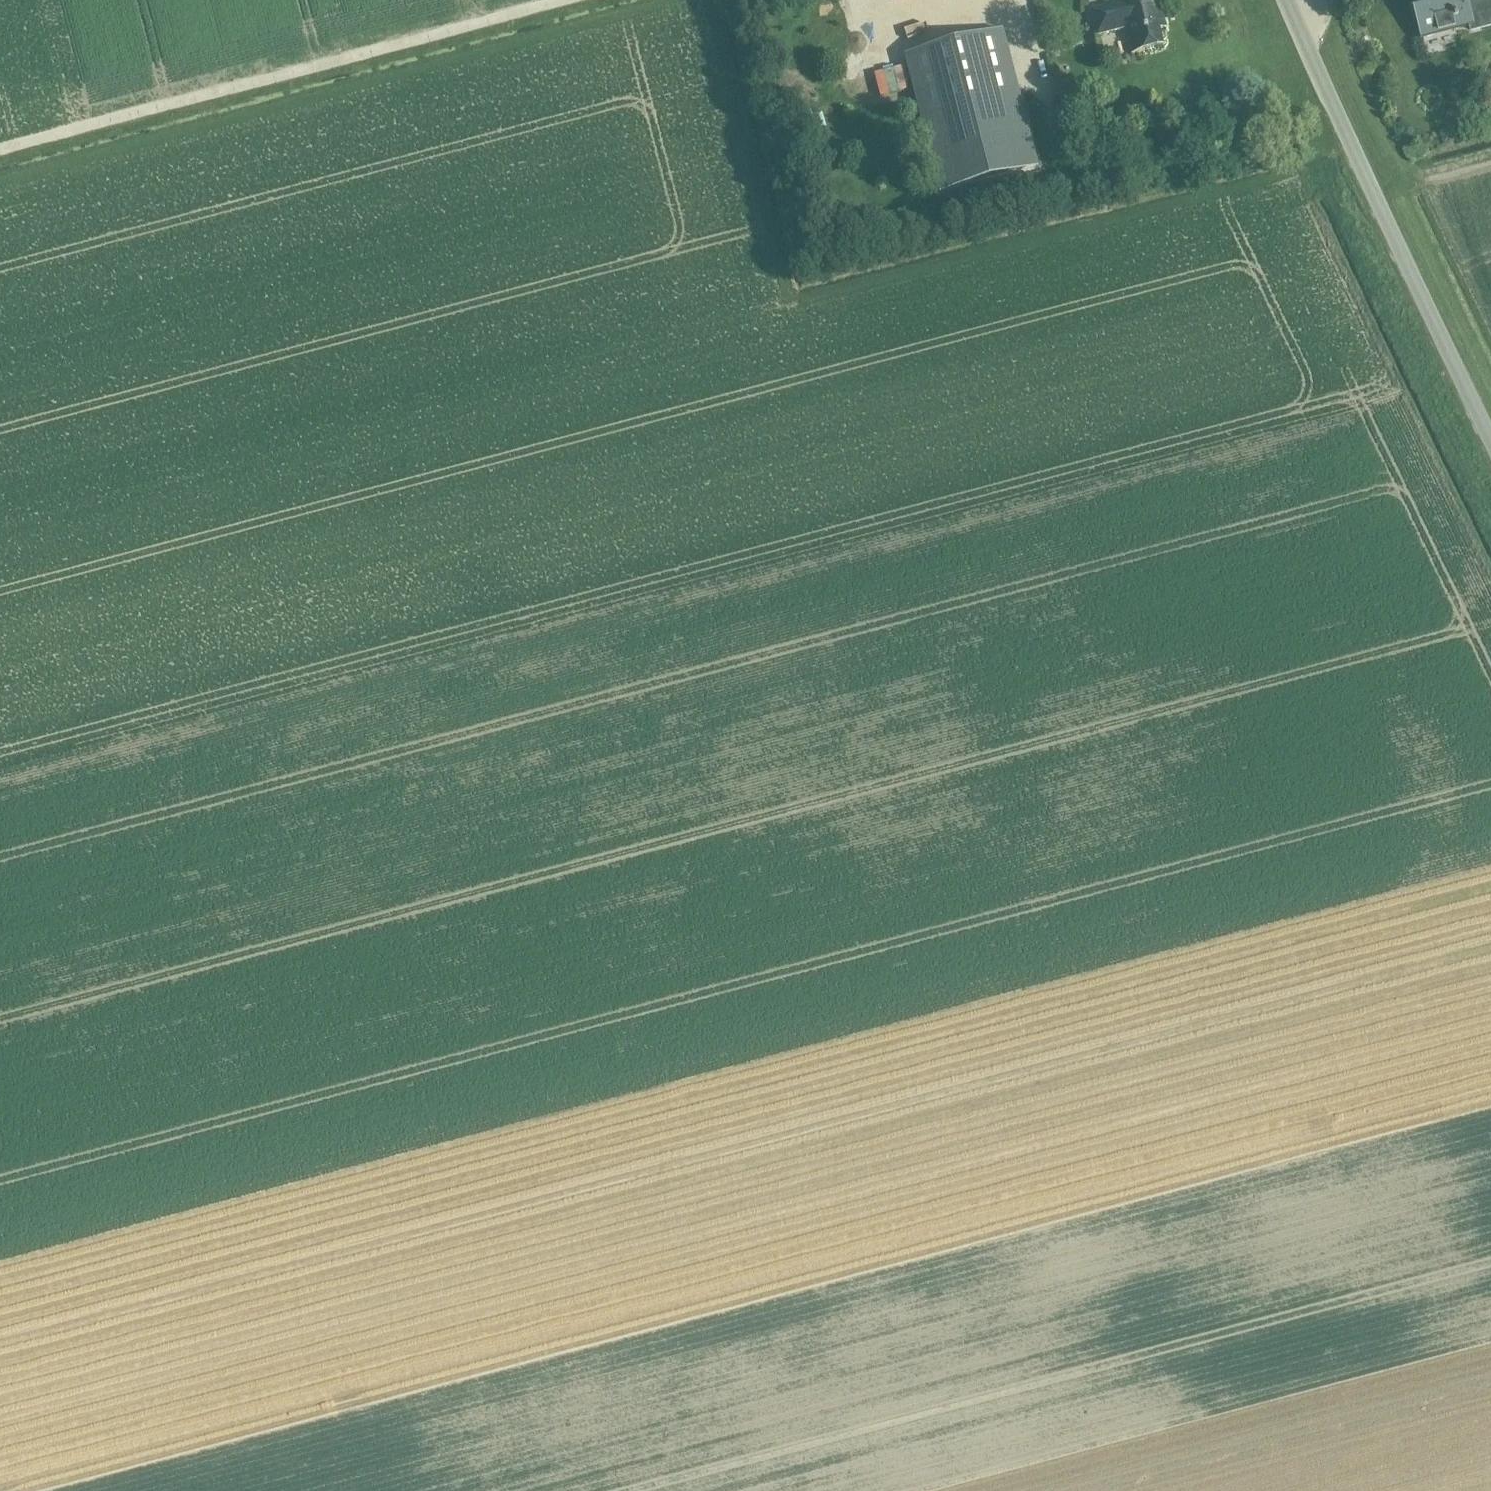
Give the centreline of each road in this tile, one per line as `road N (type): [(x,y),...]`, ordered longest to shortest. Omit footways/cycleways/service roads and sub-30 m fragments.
road 1 (track): [(0,150),(572,0)]
road 2 (unclassified): [(1490,434),(1286,0)]

